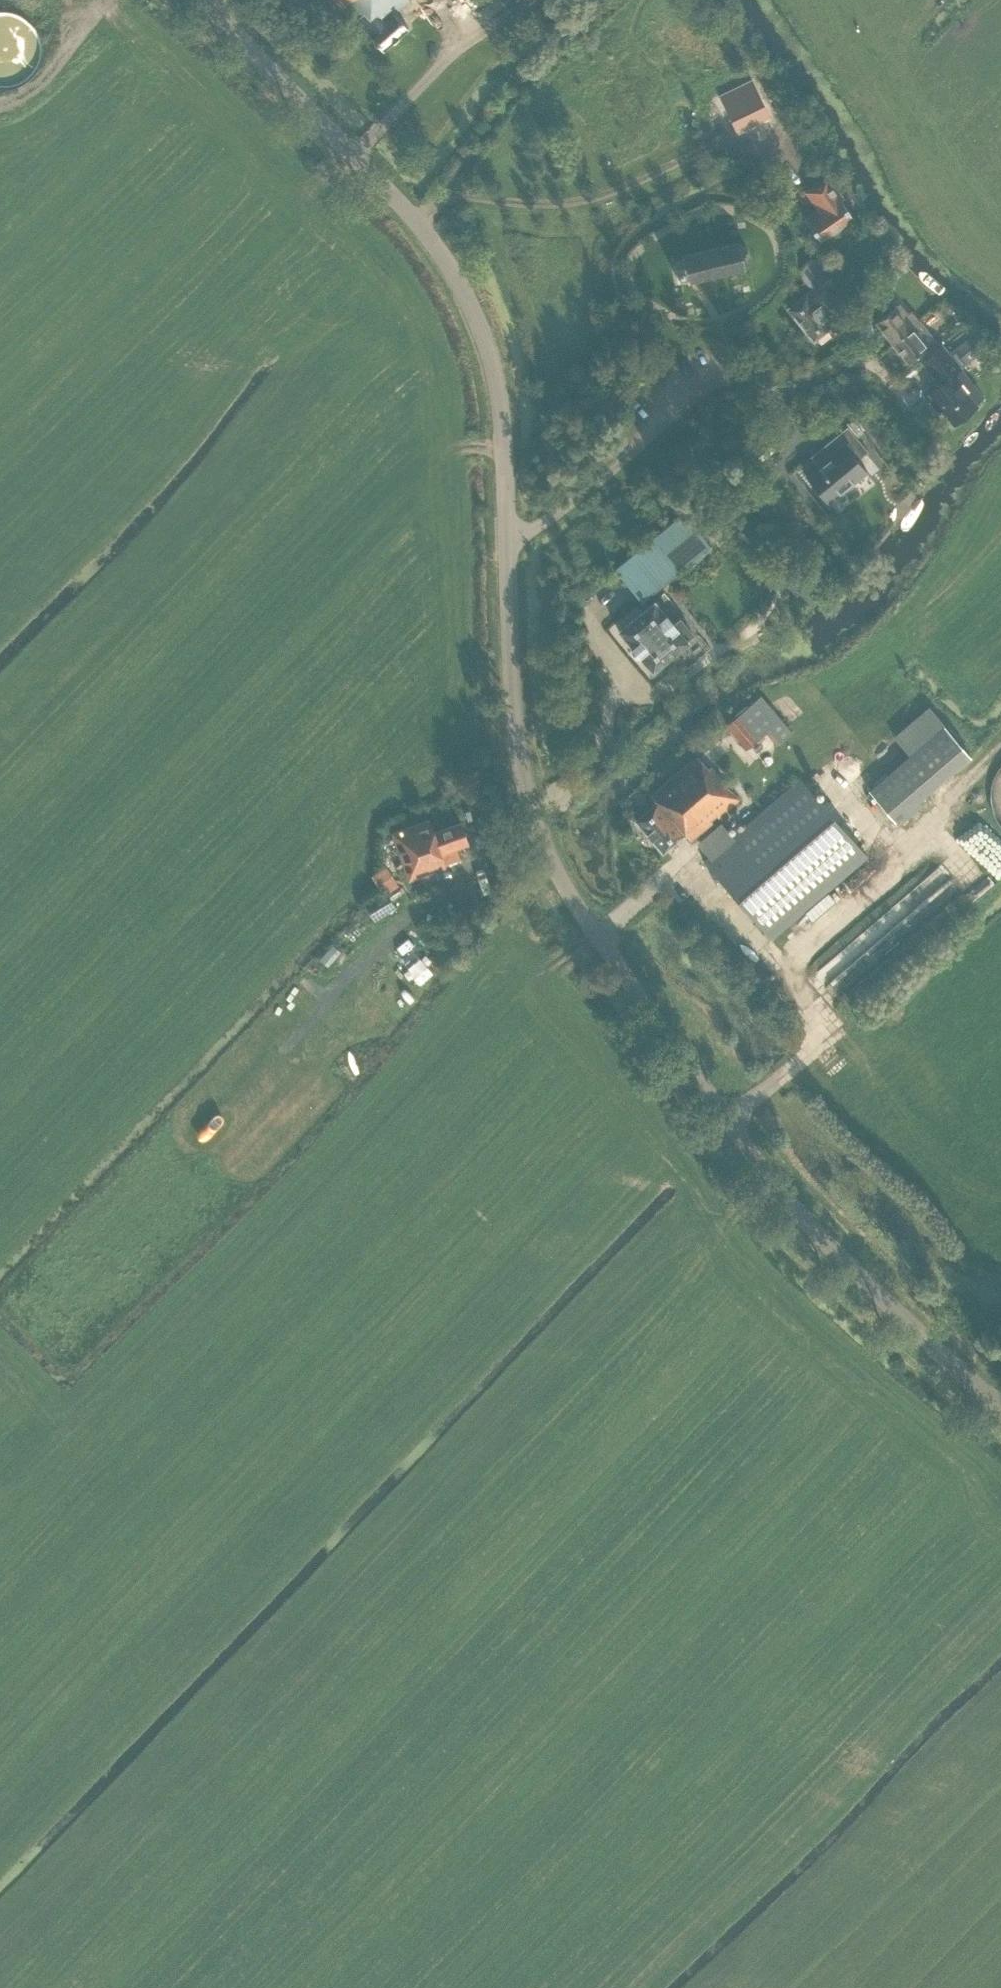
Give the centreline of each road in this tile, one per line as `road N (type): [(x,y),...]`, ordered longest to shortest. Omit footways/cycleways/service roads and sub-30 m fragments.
road 1 (tertiary): [(1000,1412),(805,1223),(638,994),(550,855),(520,735),(504,405),(481,321),(419,225),(206,0)]
road 2 (track): [(508,538),(731,372),(774,395),(864,353),(914,403)]
road 3 (track): [(419,225),(450,196),(590,199),(729,141),(778,150)]

